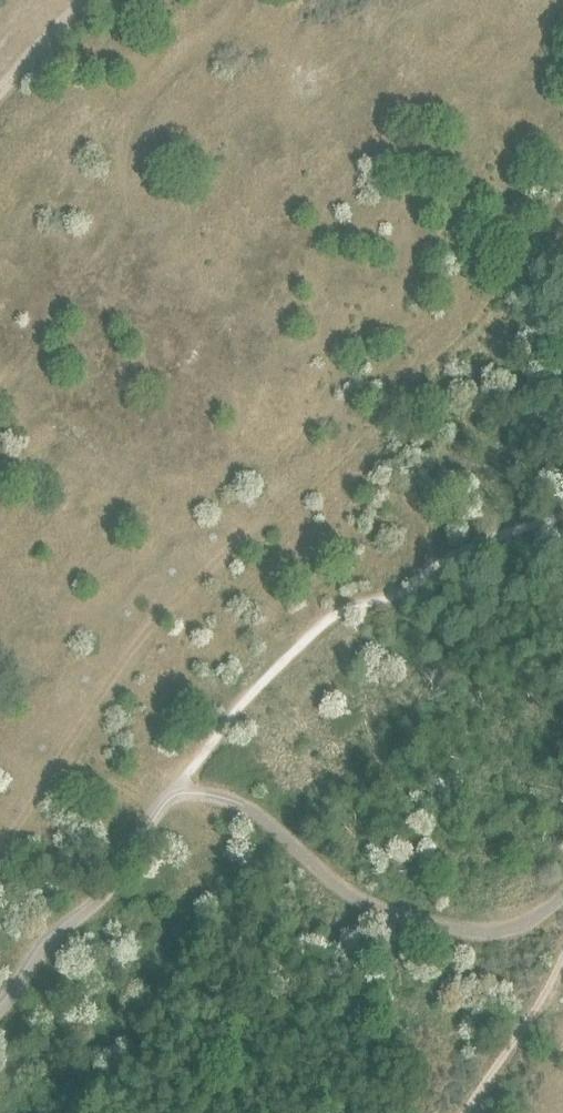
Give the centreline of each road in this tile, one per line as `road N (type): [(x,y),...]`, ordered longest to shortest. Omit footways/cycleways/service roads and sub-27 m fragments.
road 1 (track): [(0,398),(125,244),(129,129),(167,69),(233,21)]
road 2 (track): [(283,504),(121,656),(0,842)]
road 3 (track): [(0,87),(88,0)]

